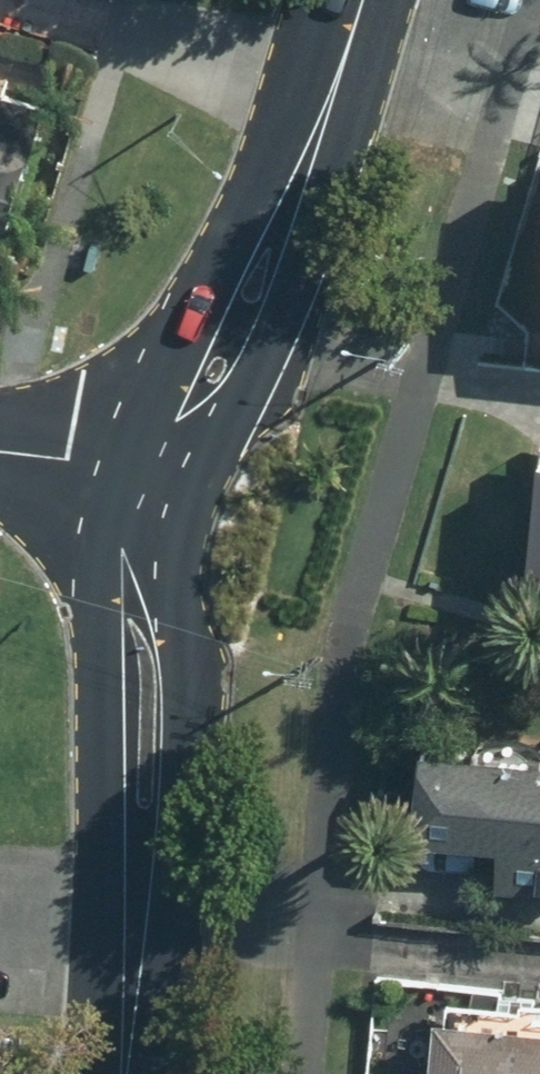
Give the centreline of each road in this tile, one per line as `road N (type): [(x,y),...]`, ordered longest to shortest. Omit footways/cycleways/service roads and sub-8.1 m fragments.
road 1 (secondary): [(127,1073),(107,957),(102,595),(113,464)]
road 2 (secondary): [(217,474),(183,574),(196,683),(192,789),(170,956),(141,1073)]
road 3 (secondary): [(113,464),(165,371),(318,152)]
road 4 (secondary): [(318,152),(277,318),(217,474)]
road 5 (secondary): [(318,152),(363,0)]

